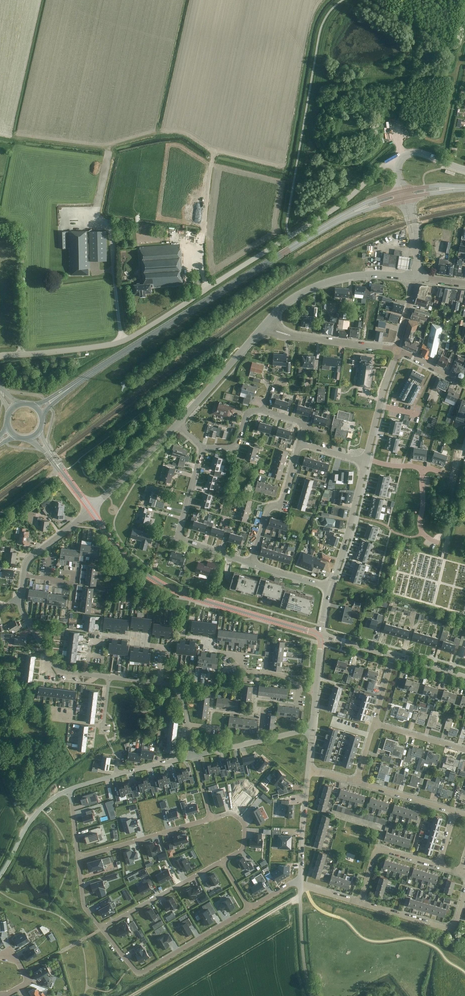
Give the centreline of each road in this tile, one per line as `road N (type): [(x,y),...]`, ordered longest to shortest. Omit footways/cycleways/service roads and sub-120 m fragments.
road 1 (unclassified): [(0,356),(133,335),(338,207),(394,159)]
road 2 (primary): [(354,212),(53,400)]
road 3 (secondary): [(321,635),(166,586),(130,561),(91,510)]
road 4 (track): [(300,899),(131,995)]
road 5 (residential): [(102,928),(141,972),(248,909)]
road 6 (residential): [(252,564),(177,539),(203,446)]
road 7 (unclassified): [(268,322),(290,300),(338,279),(416,278)]
road 8 (residential): [(299,443),(301,423),(258,410),(245,416),(237,444),(203,446)]
road 9 (residential): [(210,819),(78,858)]
road 10 (residential): [(102,928),(222,863)]
road 11 (residential): [(464,891),(449,927),(359,902)]
road 12 (residential): [(330,587),(366,462)]
road 13 (residential): [(252,564),(299,443)]
road 14 (unclassified): [(178,424),(261,330)]
road 15 (unclassified): [(91,510),(178,424)]

